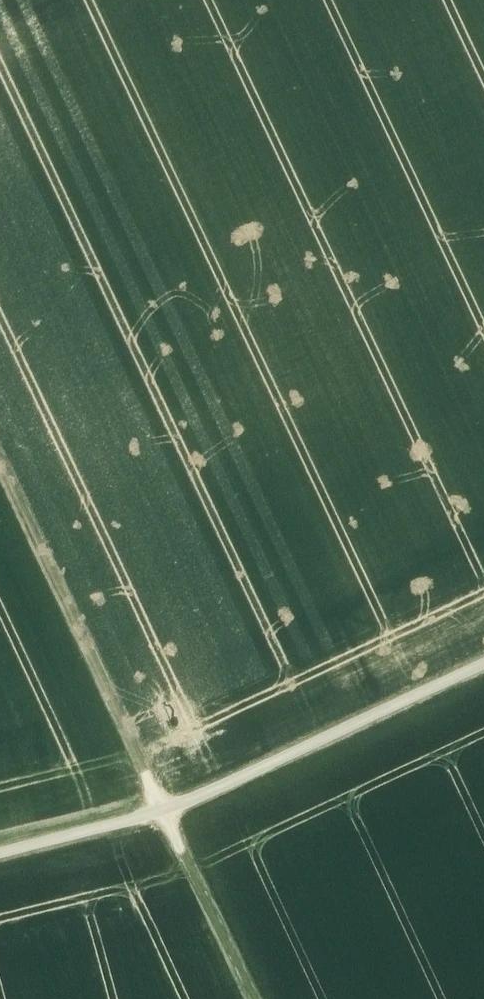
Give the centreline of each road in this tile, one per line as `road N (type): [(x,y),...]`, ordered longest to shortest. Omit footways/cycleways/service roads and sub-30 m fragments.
road 1 (track): [(0,467),(249,998)]
road 2 (track): [(160,810),(483,663)]
road 3 (track): [(160,810),(0,853)]

